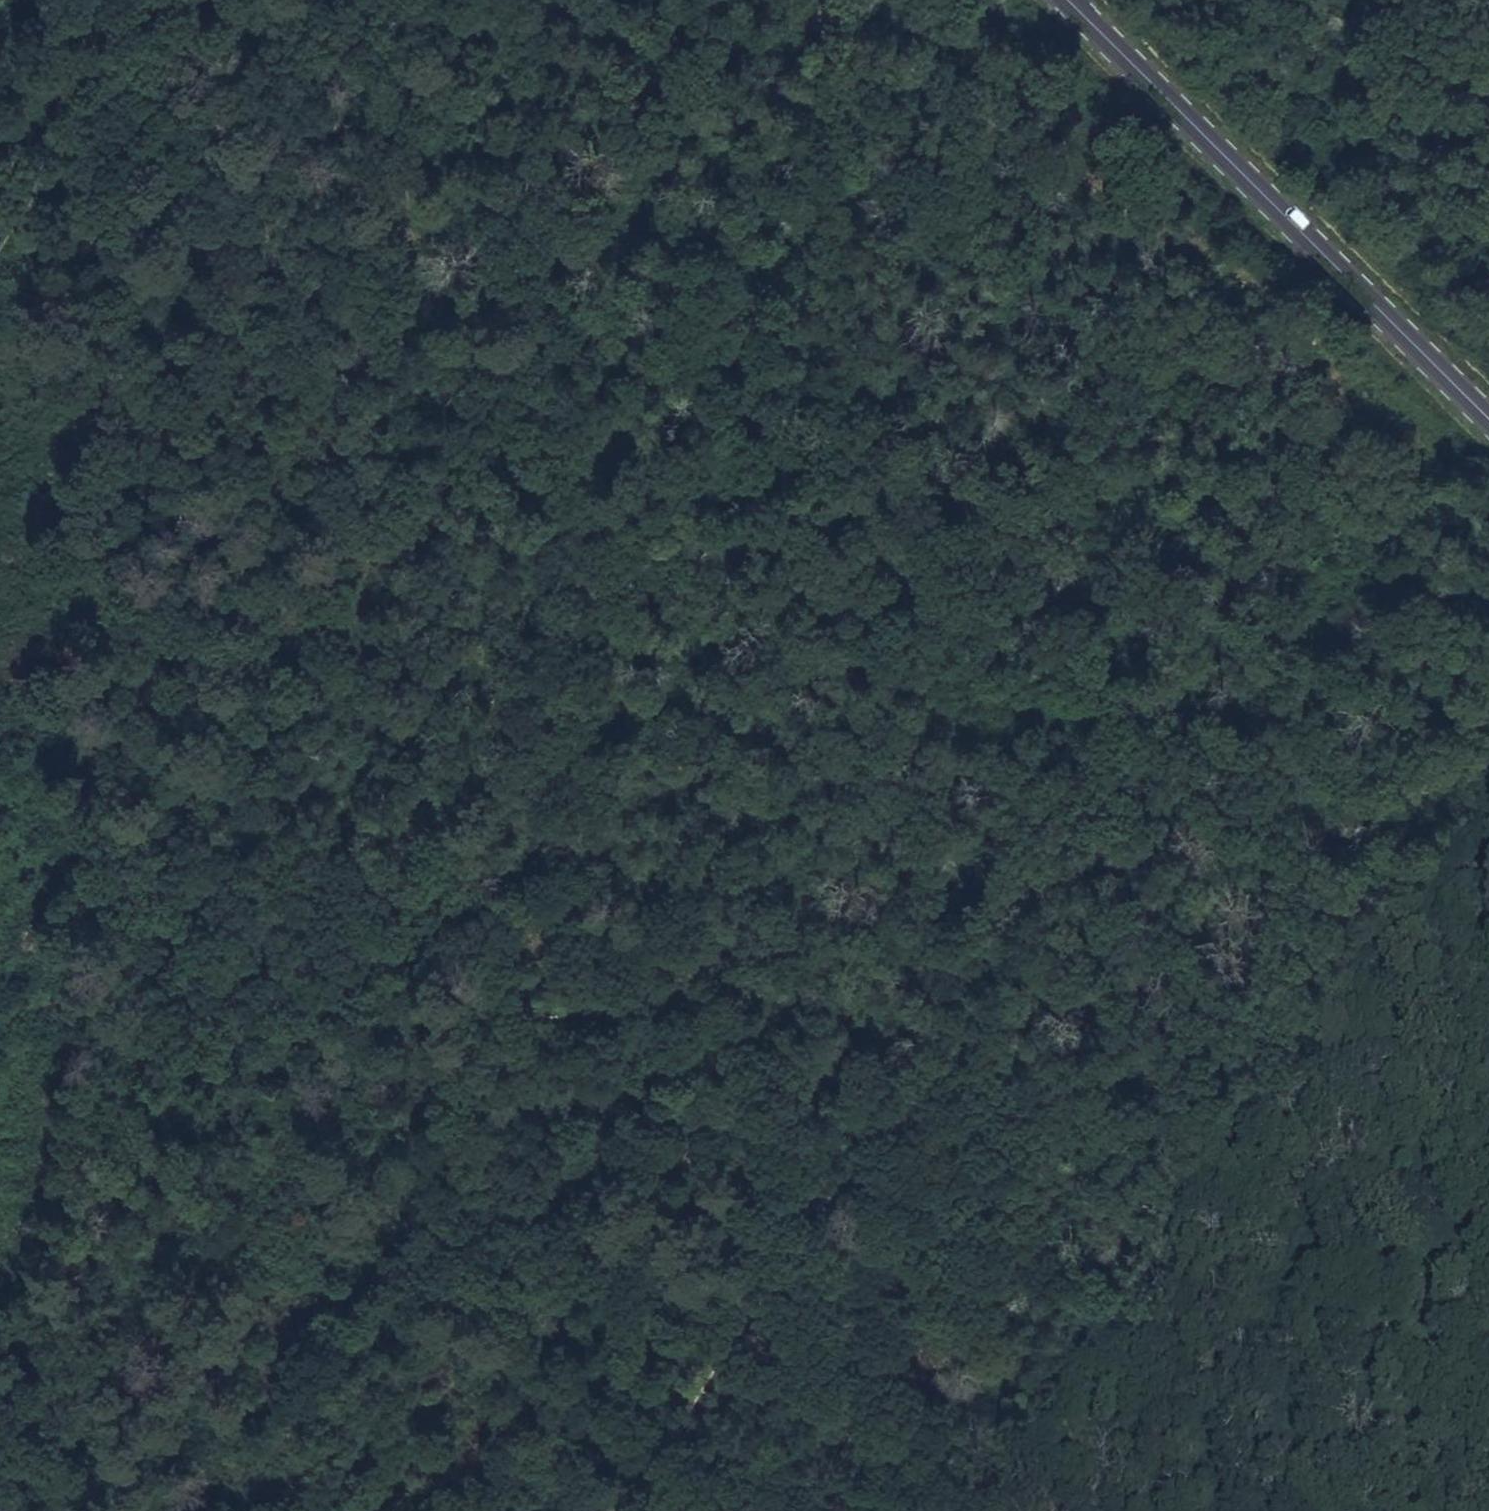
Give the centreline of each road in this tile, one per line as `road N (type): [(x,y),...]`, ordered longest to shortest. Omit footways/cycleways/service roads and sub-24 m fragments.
road 1 (secondary): [(1064,0),(1488,421)]

